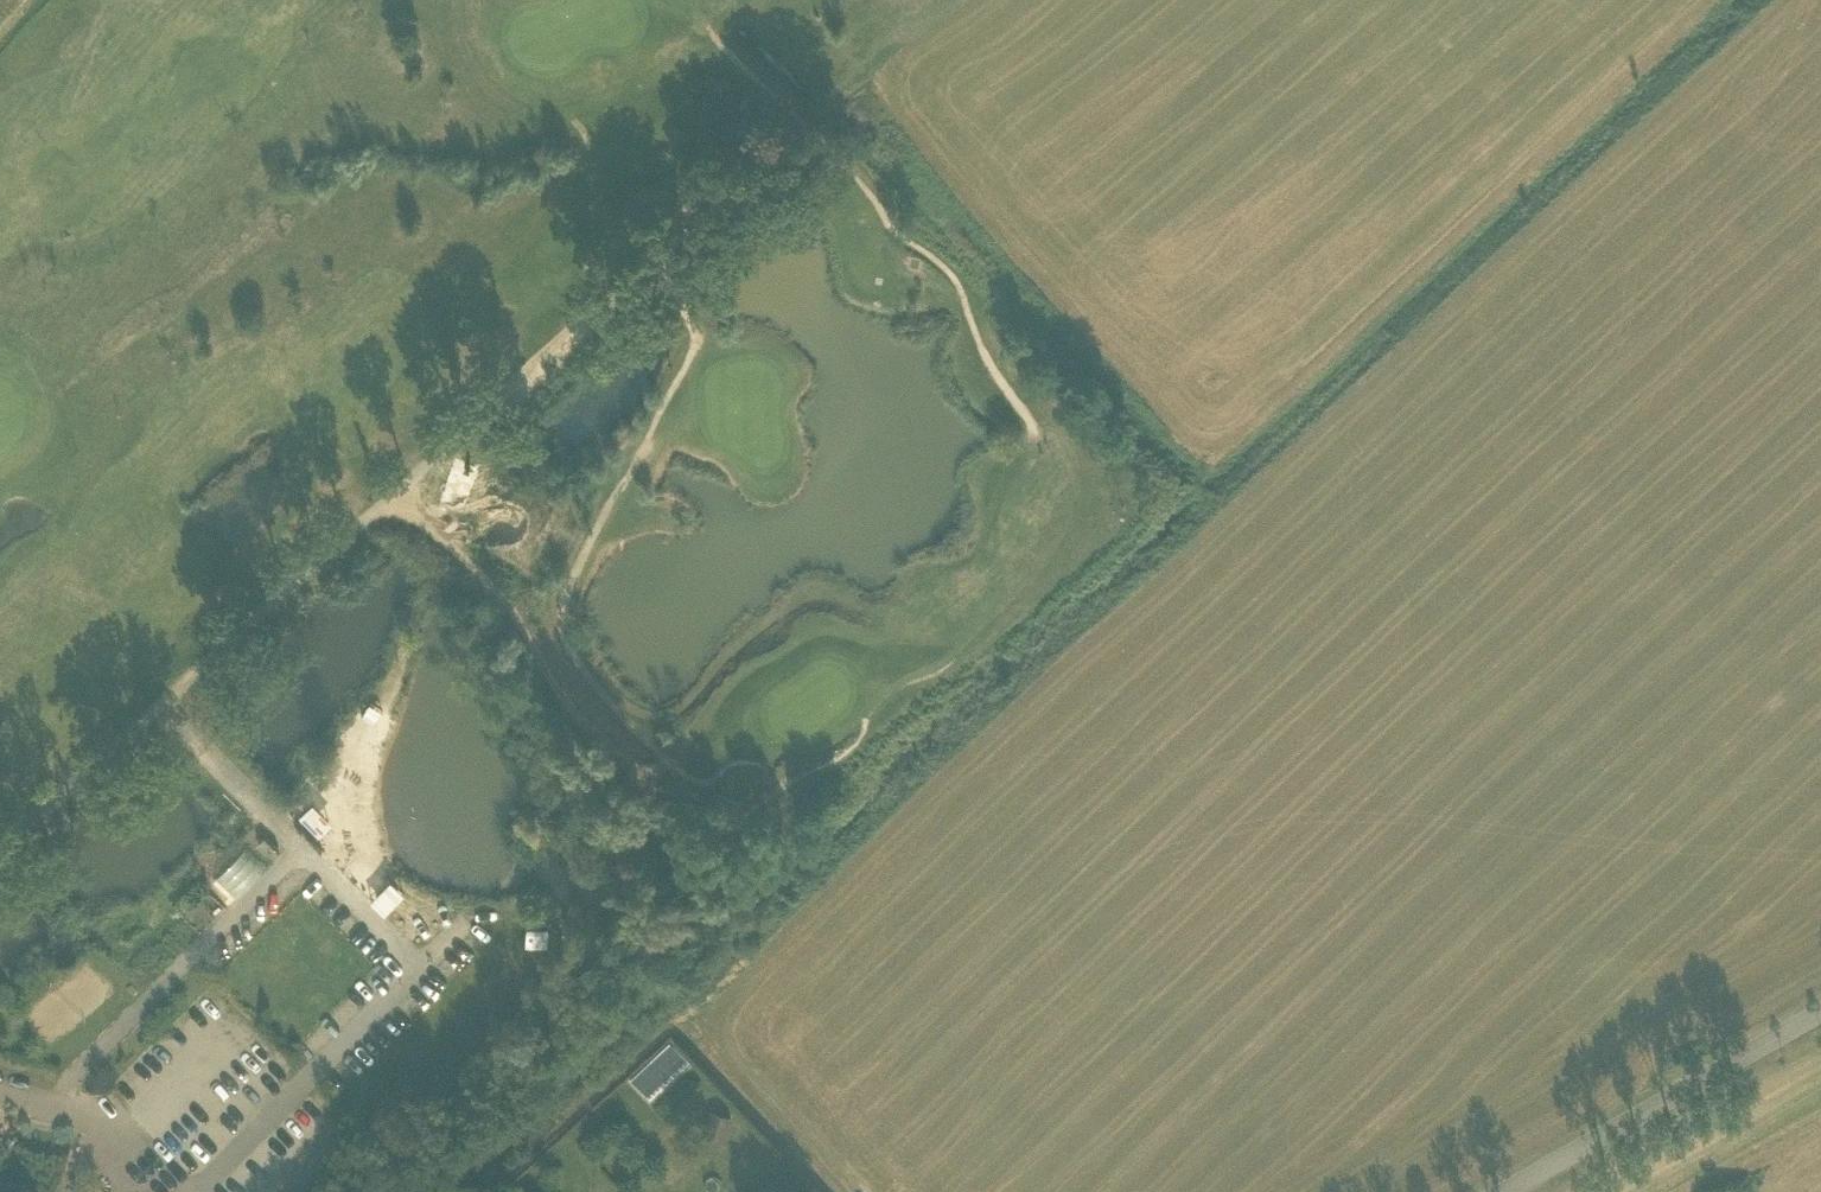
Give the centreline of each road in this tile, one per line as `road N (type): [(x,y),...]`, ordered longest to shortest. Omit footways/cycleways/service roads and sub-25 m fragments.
road 1 (track): [(0,850),(818,120)]
road 2 (unclassified): [(1507,1191),(1820,1014)]

